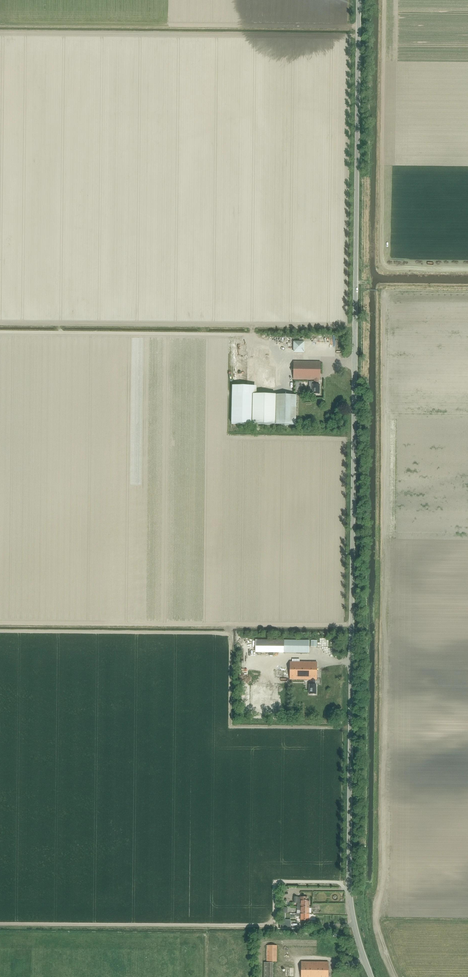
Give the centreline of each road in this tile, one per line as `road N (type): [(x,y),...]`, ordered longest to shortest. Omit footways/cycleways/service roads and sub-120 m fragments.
road 1 (unclassified): [(371,976),(354,921),(349,868),(359,0)]

